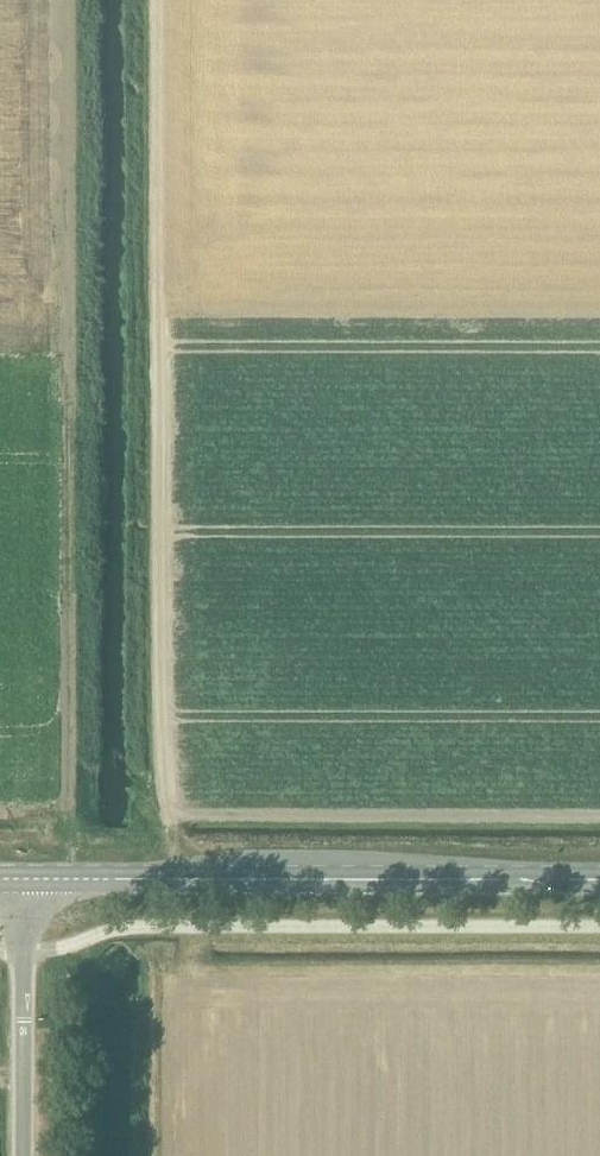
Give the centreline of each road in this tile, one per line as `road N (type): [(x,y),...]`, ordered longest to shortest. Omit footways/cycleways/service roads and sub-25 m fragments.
road 1 (secondary): [(599,880),(22,880)]
road 2 (unclassified): [(23,1155),(22,880)]

